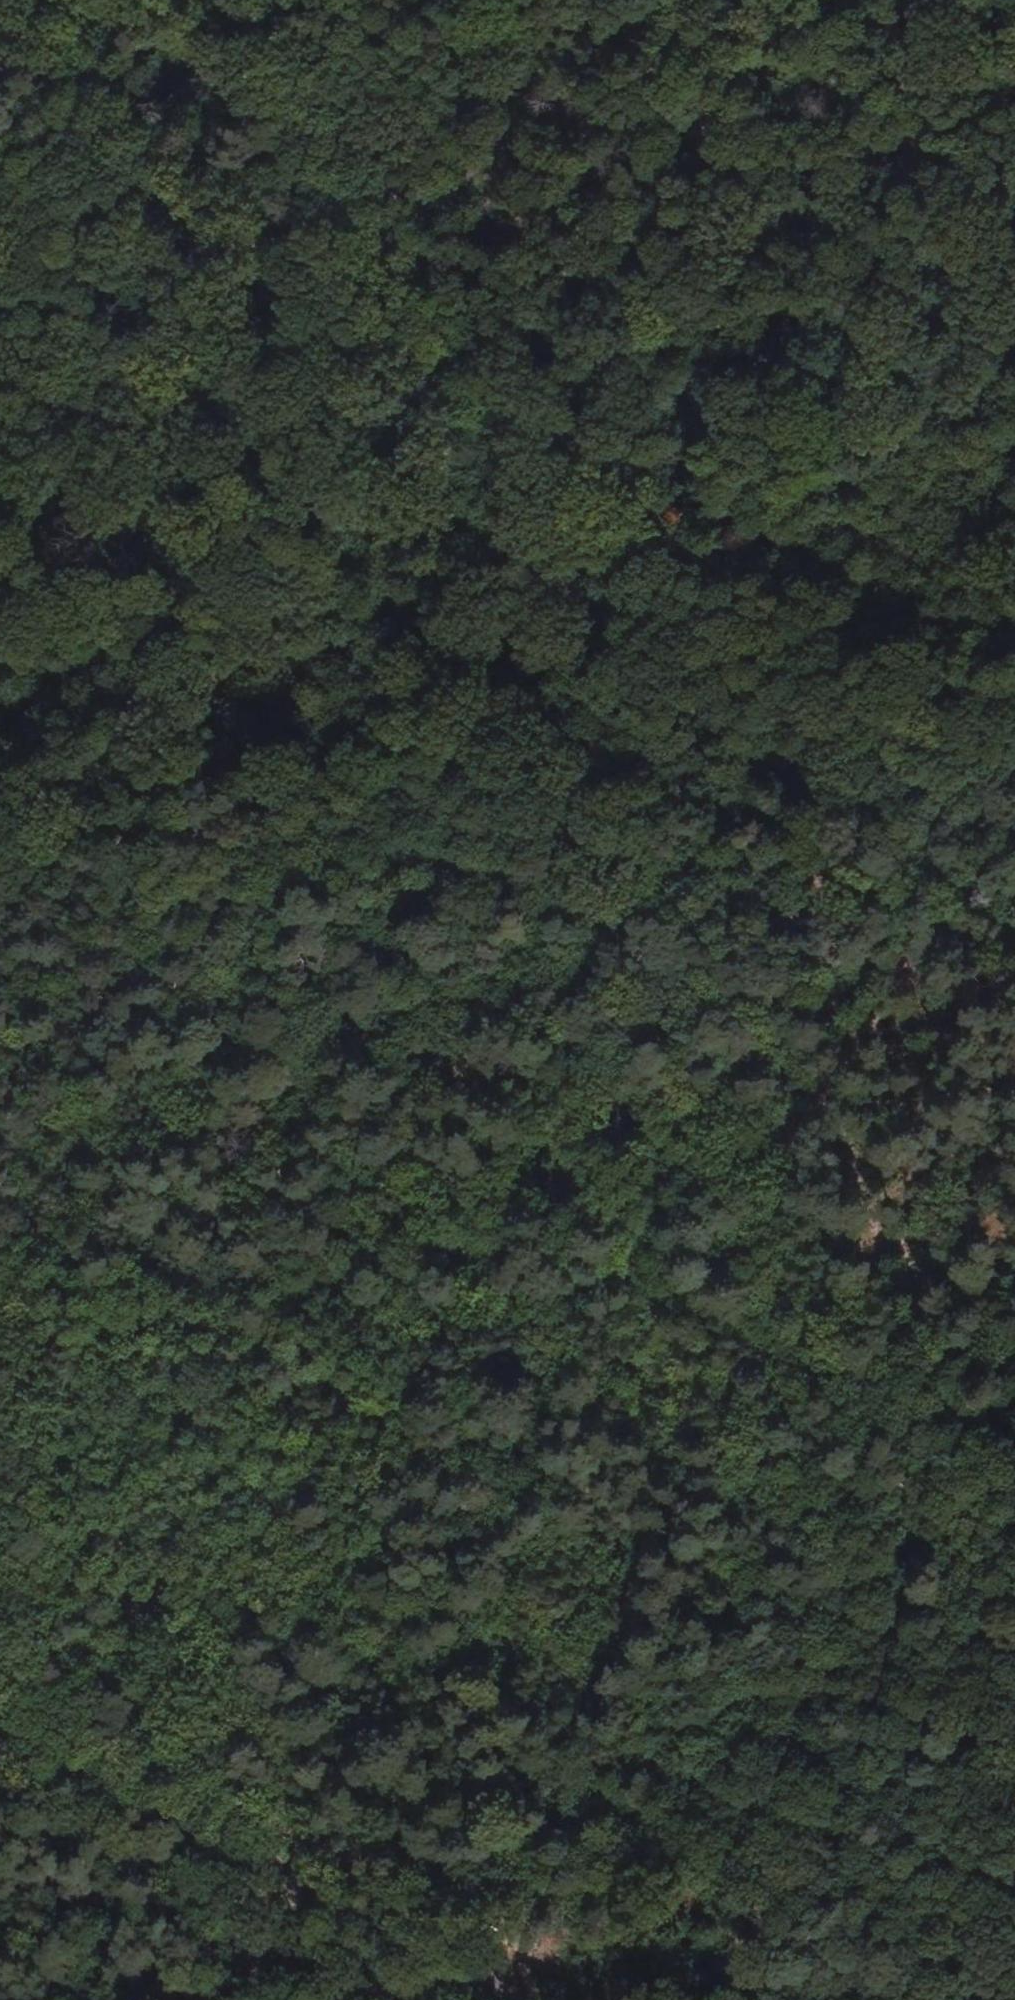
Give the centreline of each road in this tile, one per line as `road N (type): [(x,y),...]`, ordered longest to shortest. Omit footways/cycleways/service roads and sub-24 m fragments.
road 1 (unclassified): [(0,1719),(504,1999)]

